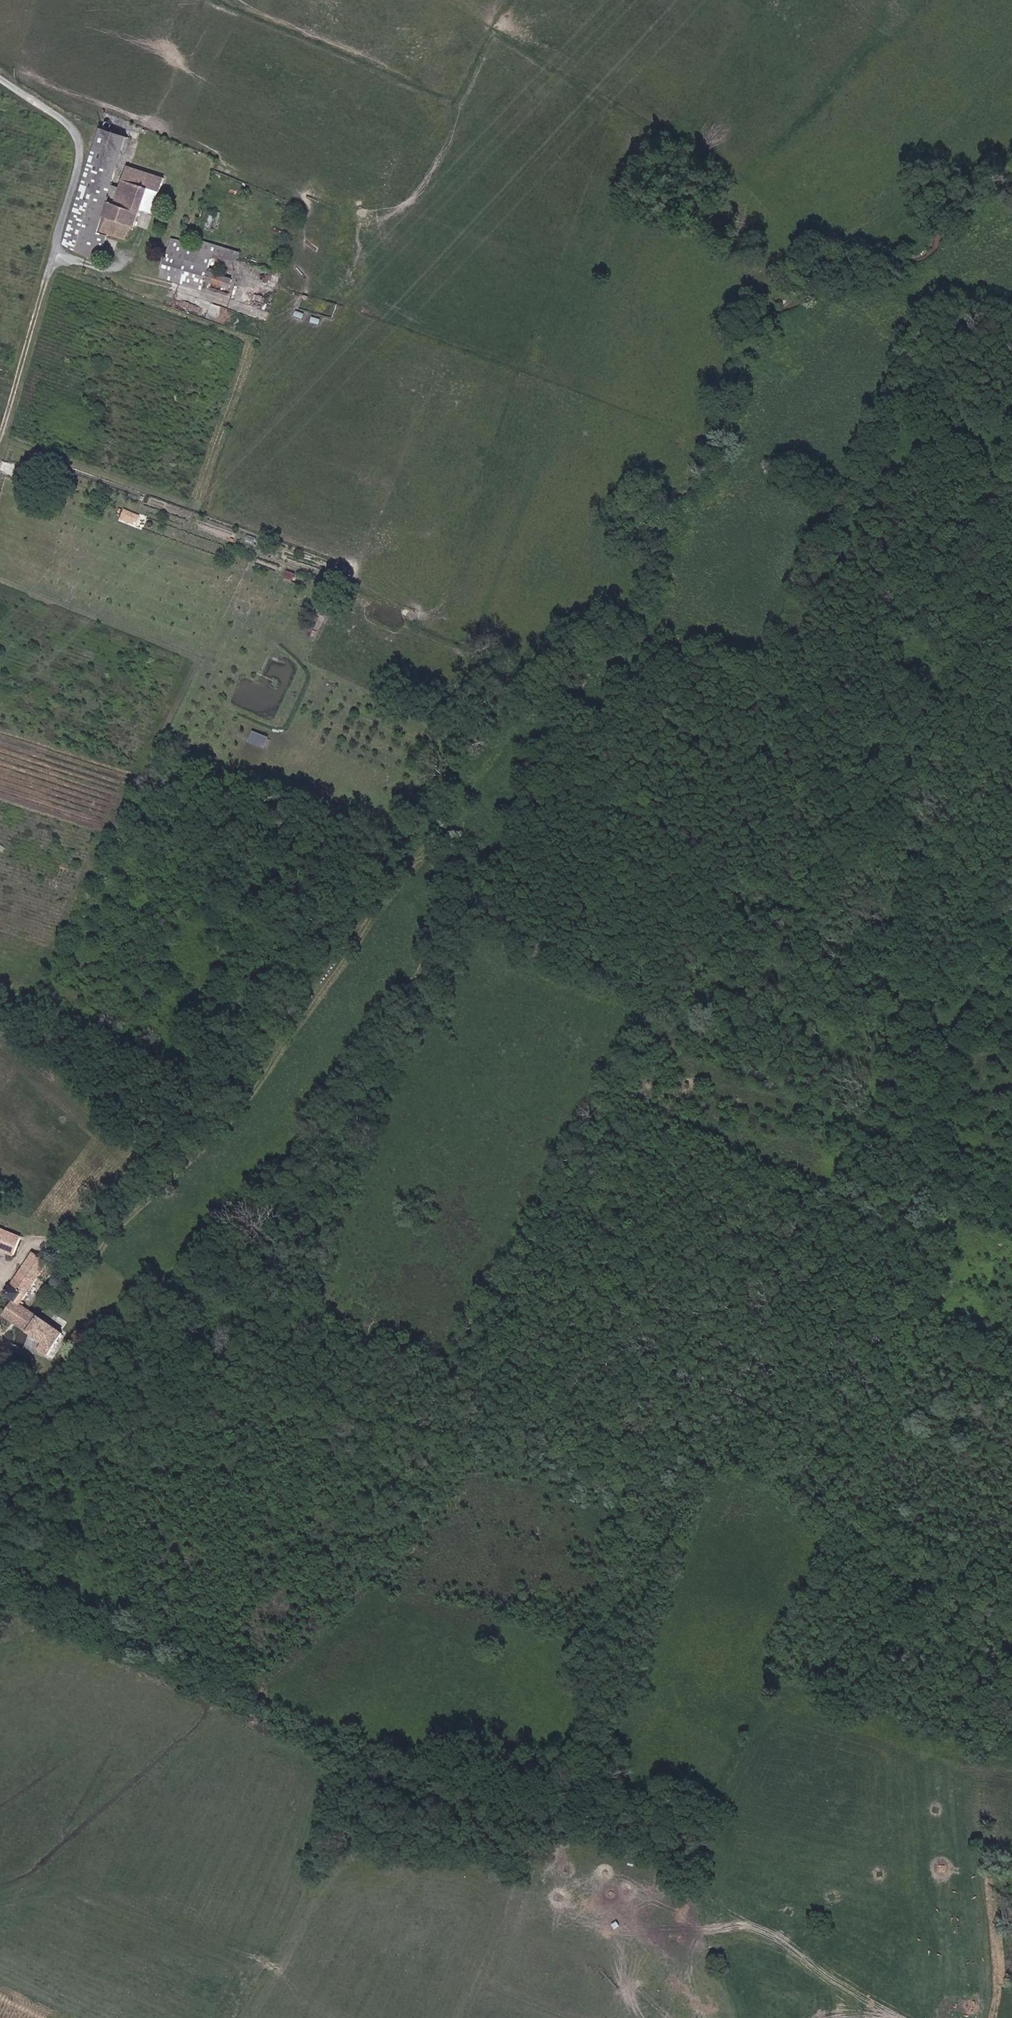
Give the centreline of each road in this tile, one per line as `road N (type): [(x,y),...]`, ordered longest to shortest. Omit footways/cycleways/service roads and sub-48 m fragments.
road 1 (unclassified): [(56,253),(79,159),(64,115),(0,75)]
road 2 (track): [(0,440),(56,253)]

